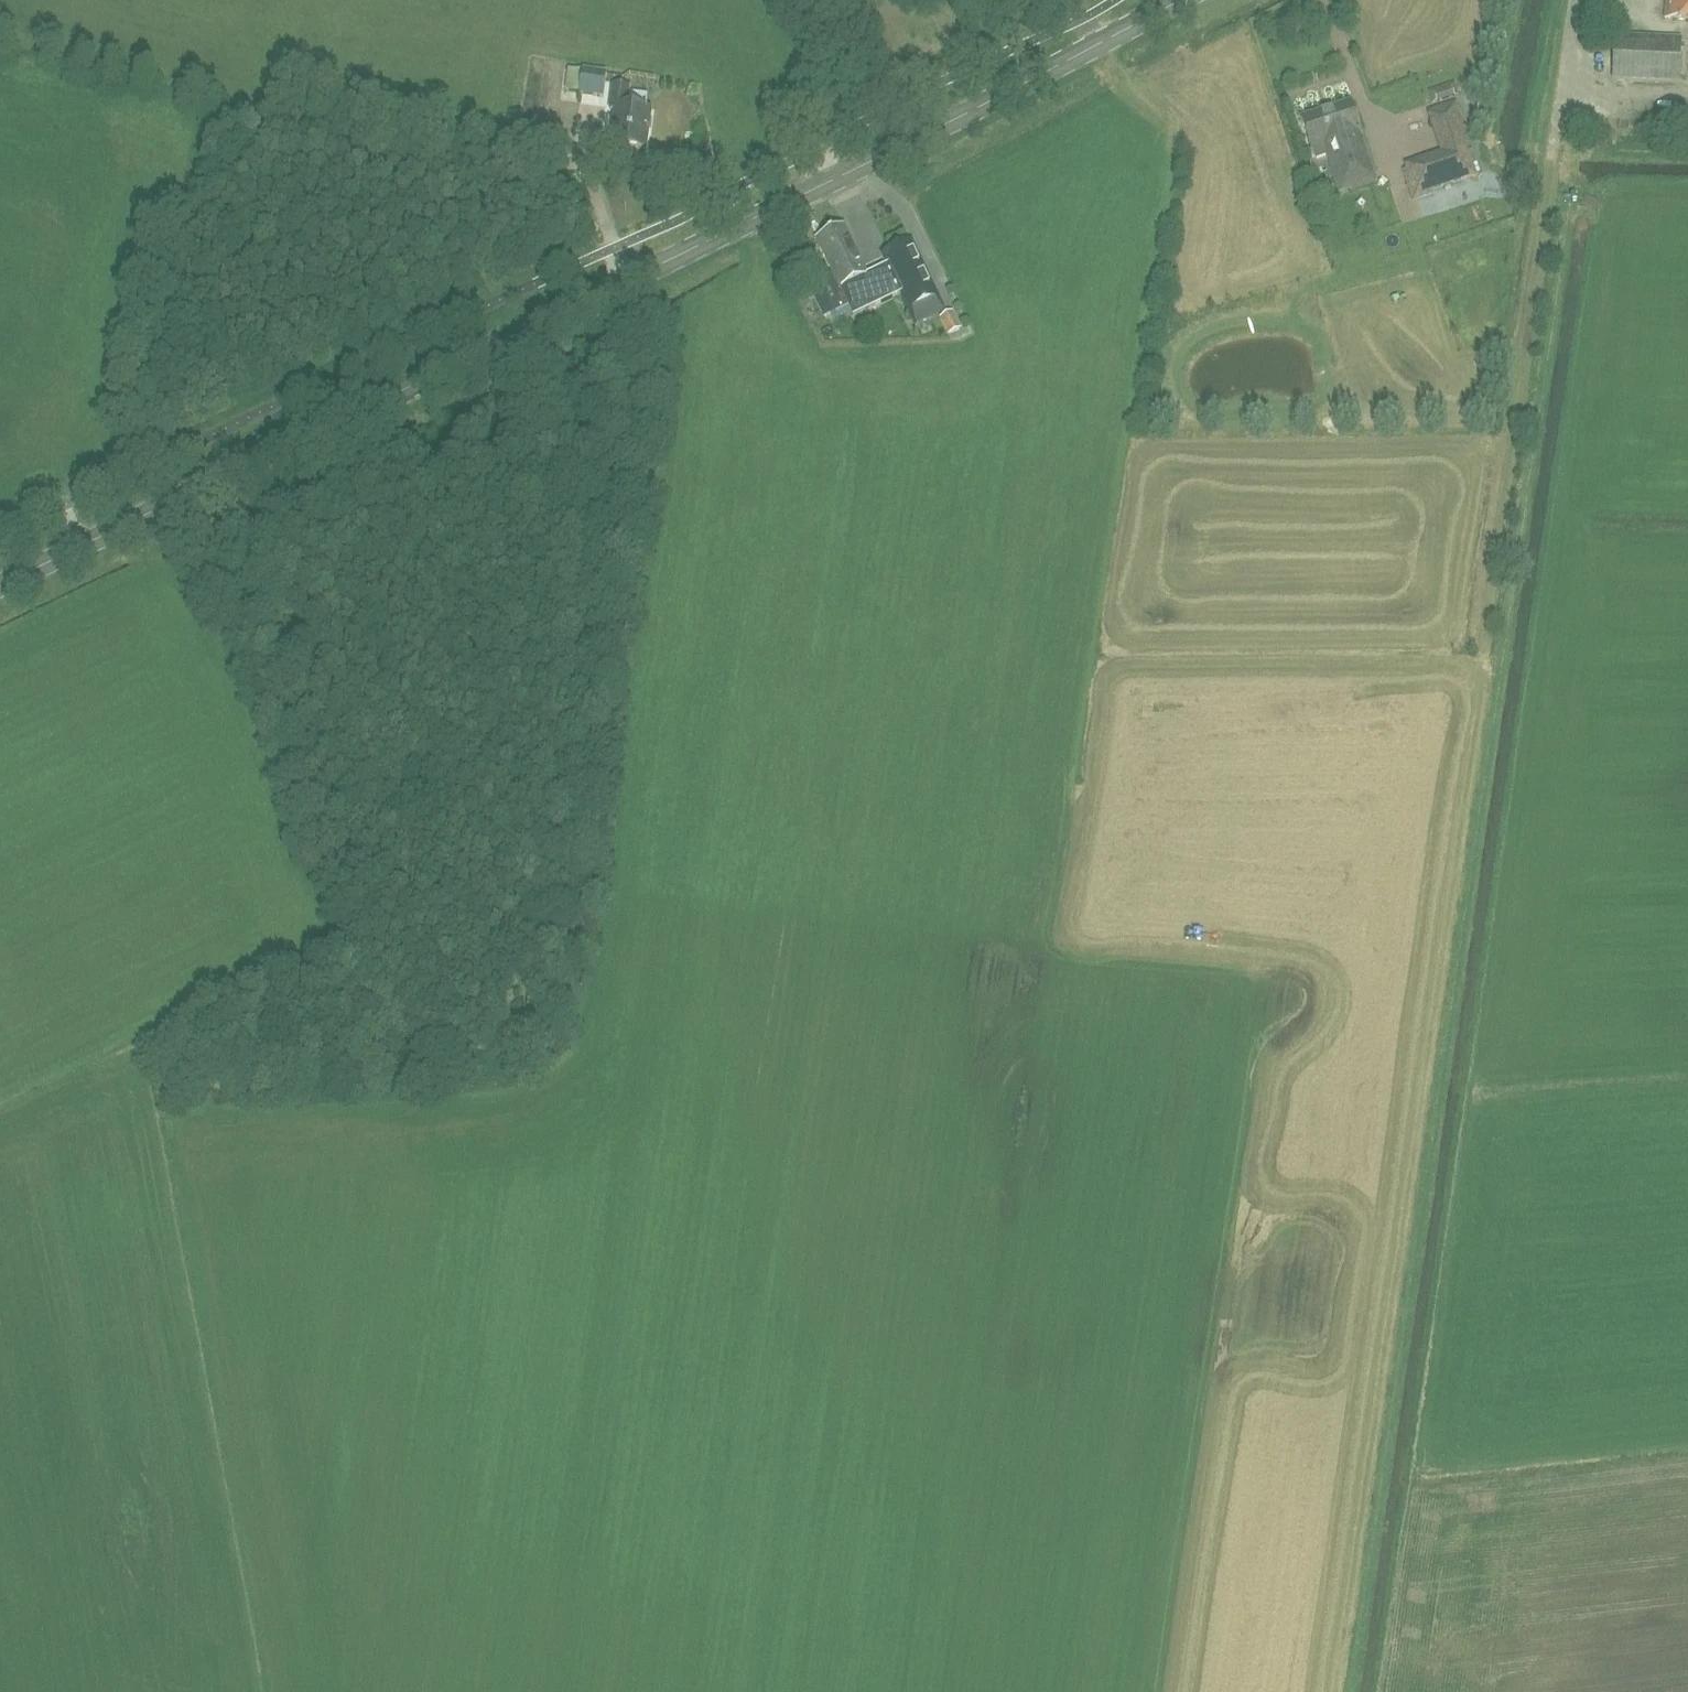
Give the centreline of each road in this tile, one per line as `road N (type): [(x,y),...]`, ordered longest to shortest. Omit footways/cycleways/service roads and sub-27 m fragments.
road 1 (tertiary): [(0,585),(824,183),(1178,0)]
road 2 (track): [(1509,446),(1551,155)]
road 3 (track): [(1015,0),(1076,21),(1103,41),(1126,84)]

